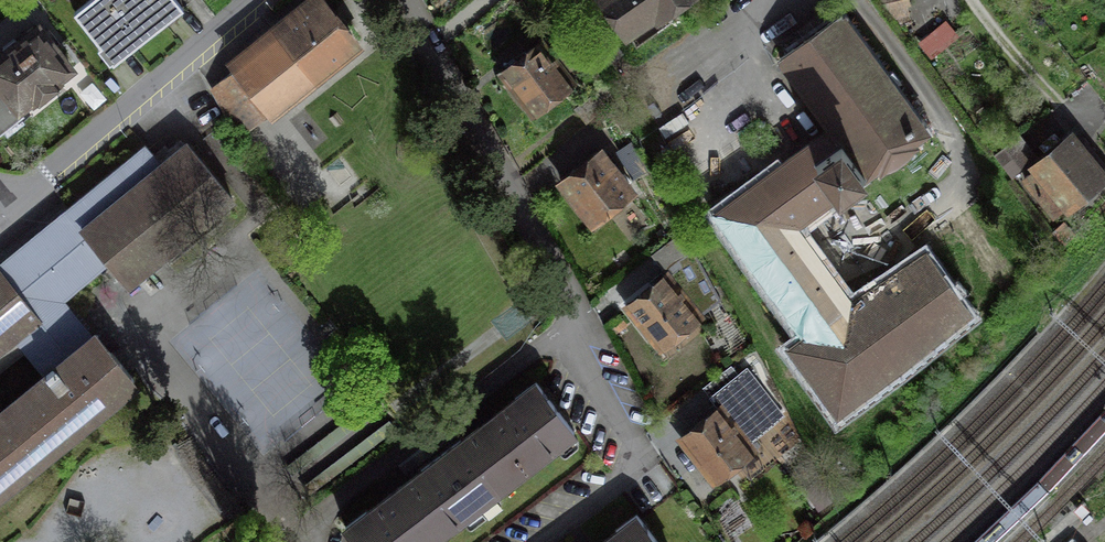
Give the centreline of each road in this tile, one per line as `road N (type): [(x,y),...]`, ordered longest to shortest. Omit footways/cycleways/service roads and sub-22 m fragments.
road 1 (residential): [(405,0),(582,318)]
road 2 (residential): [(295,531),(582,318)]
road 3 (residential): [(4,206),(248,0)]
road 4 (residential): [(582,318),(644,463),(541,541)]

